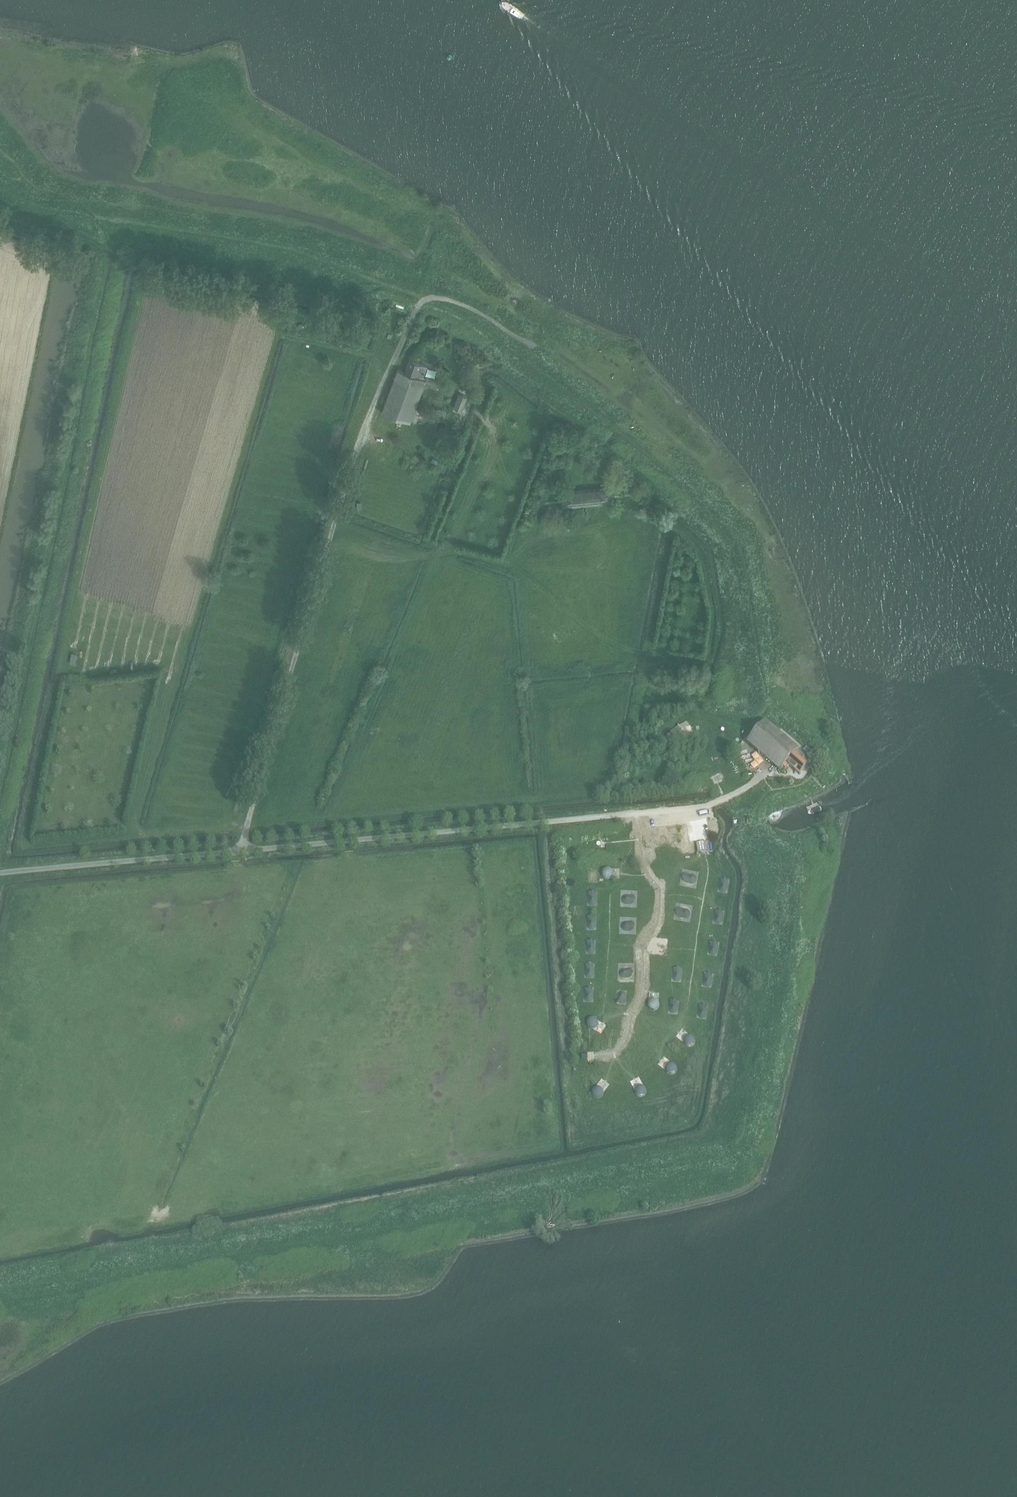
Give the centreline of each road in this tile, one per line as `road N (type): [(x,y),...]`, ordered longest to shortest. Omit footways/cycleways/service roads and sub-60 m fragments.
road 1 (unclassified): [(718,801),(0,873)]
road 2 (track): [(382,387),(369,355),(291,340),(249,315),(146,286)]

